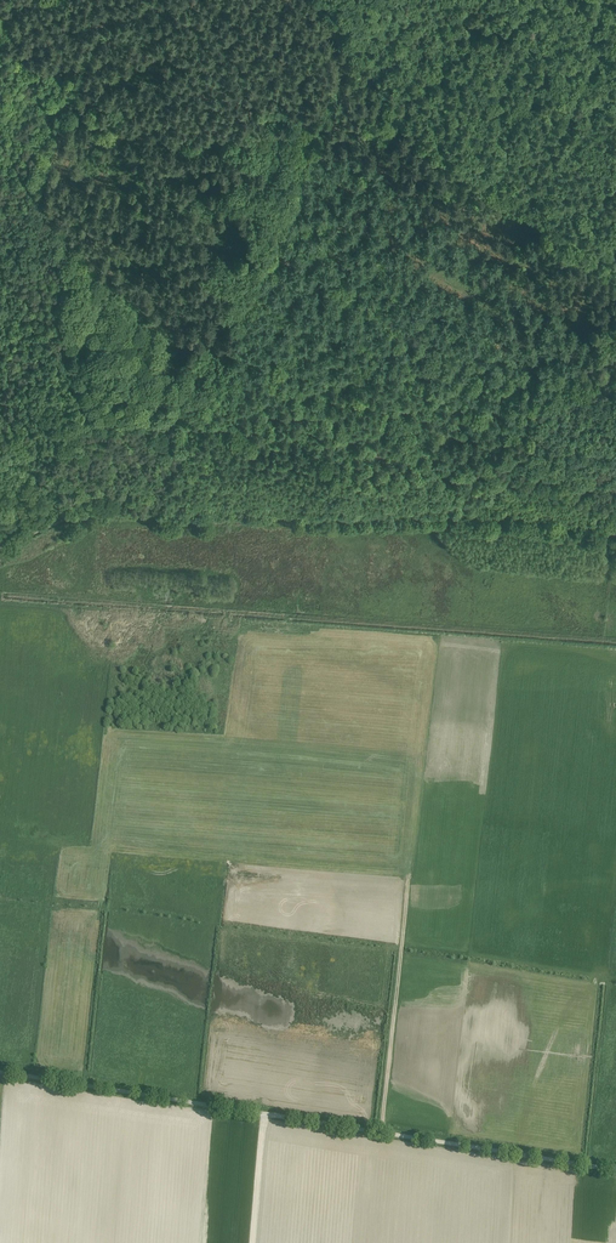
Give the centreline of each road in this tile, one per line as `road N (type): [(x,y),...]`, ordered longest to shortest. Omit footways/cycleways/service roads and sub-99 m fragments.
road 1 (track): [(0,72),(148,120),(399,116),(527,216),(615,236)]
road 2 (unclassified): [(615,531),(481,510),(252,518),(110,513),(88,514),(0,551)]
road 3 (unclassified): [(615,1167),(0,1071)]
road 4 (track): [(135,405),(110,401),(84,370),(73,343),(64,219),(0,141)]
road 5 (track): [(462,426),(556,423),(615,438)]
road 6 (track): [(0,412),(27,426),(62,429),(94,430),(133,417)]
road 7 (track): [(325,0),(381,75),(399,116)]
road 8 (track): [(266,1111),(254,1242)]

